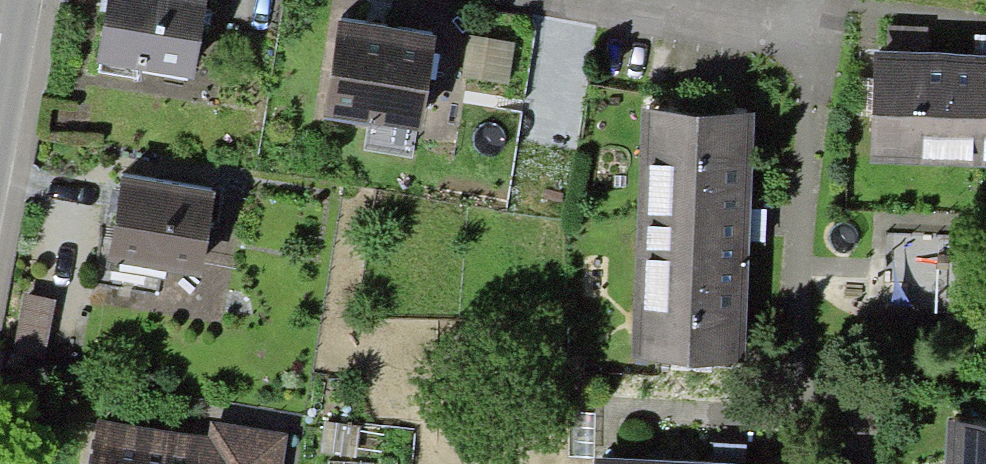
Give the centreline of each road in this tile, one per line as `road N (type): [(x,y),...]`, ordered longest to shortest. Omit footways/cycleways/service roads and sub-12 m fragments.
road 1 (residential): [(820,0),(815,40),(542,0)]

